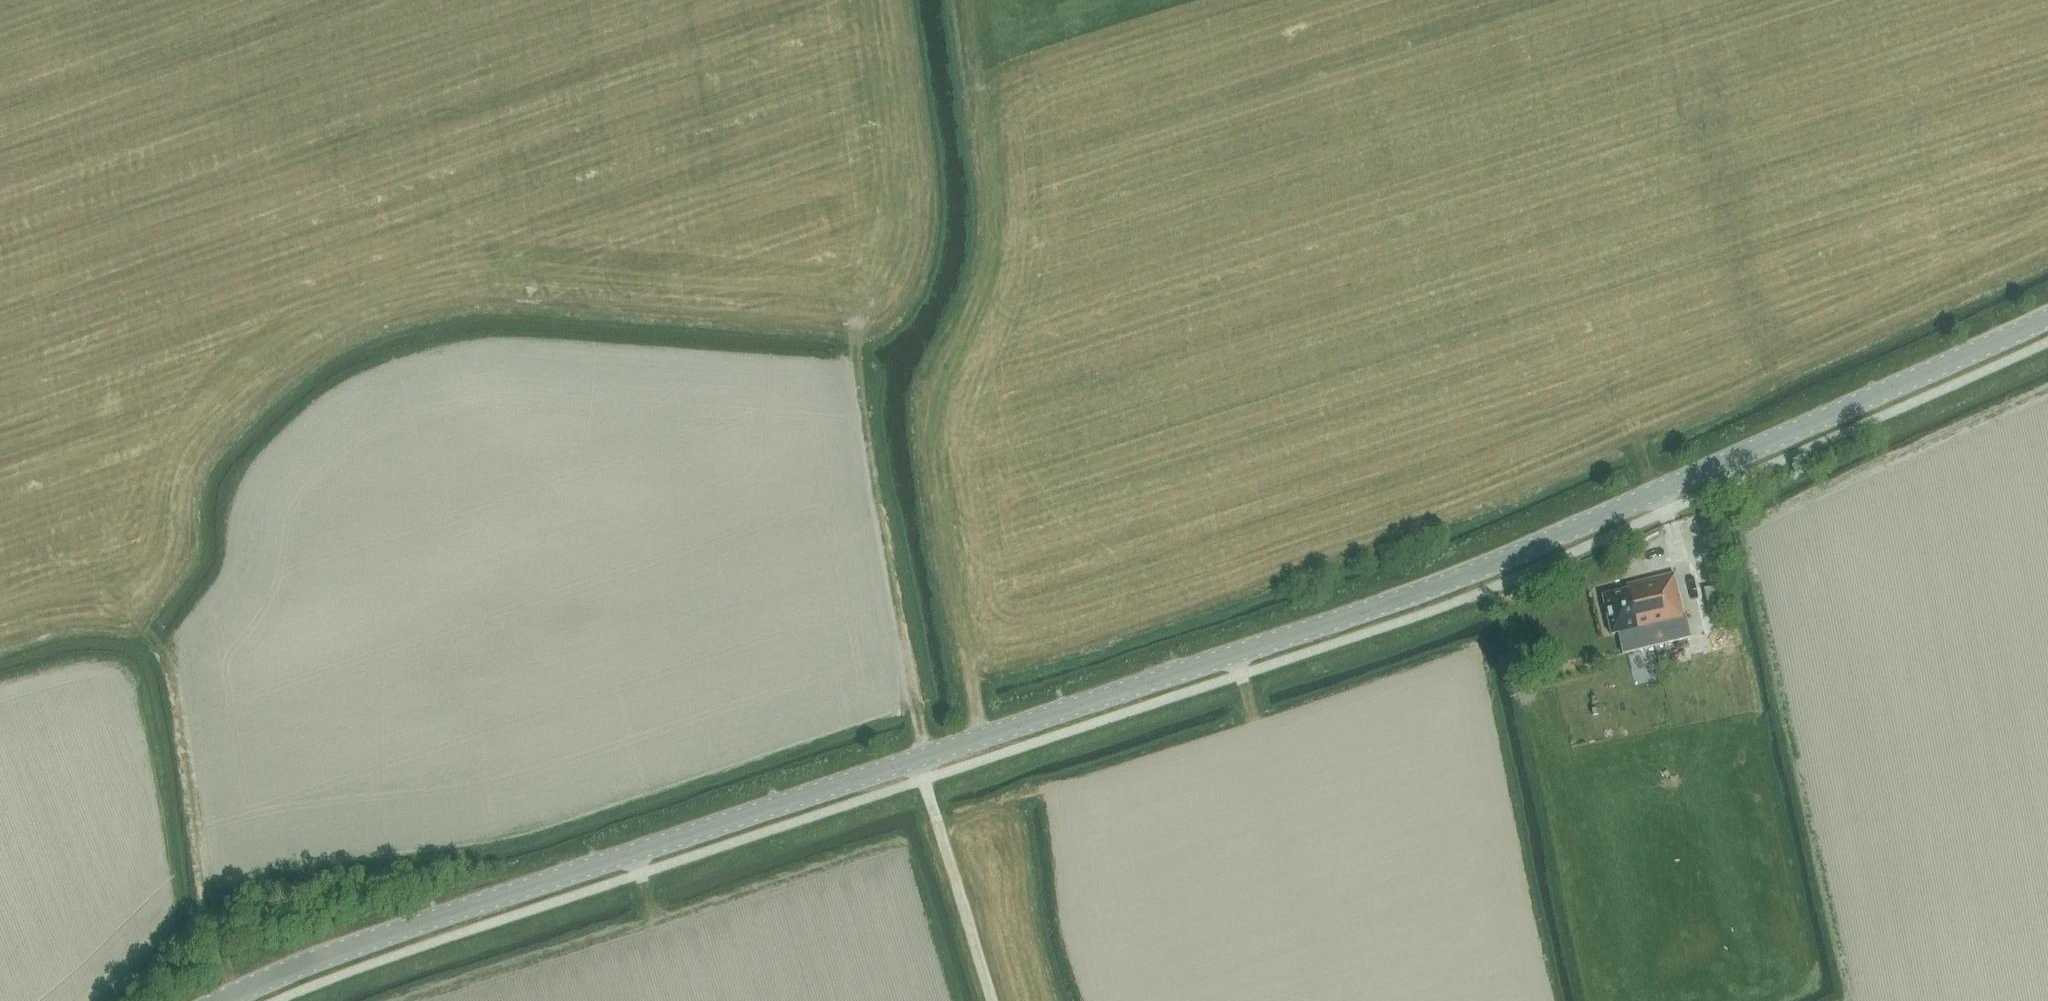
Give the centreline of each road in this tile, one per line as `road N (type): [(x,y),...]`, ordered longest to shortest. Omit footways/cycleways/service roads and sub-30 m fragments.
road 1 (tertiary): [(225,1000),(355,947),(921,765),(1354,611),(2047,319)]

